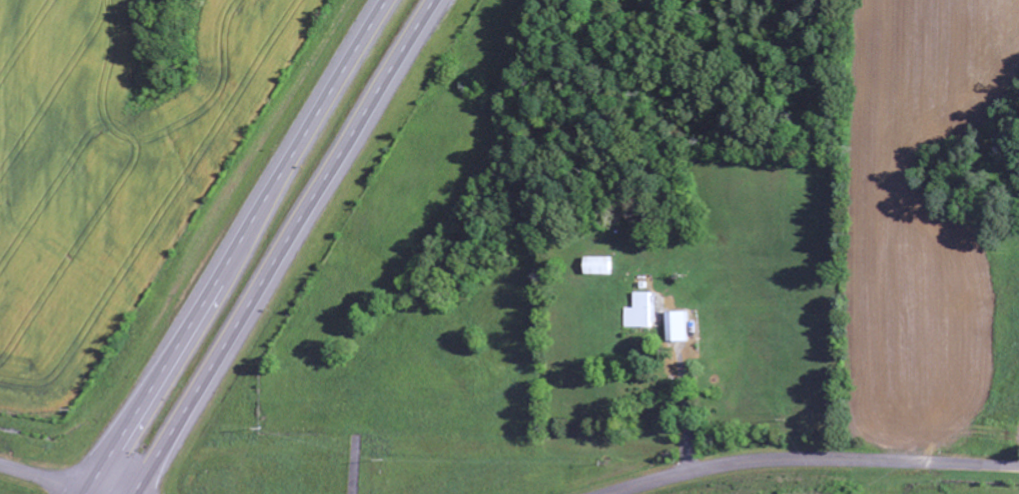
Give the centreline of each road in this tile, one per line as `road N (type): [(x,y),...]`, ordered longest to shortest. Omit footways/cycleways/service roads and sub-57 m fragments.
road 1 (trunk): [(387,0),(87,493)]
road 2 (trunk): [(134,493),(433,0)]
road 3 (residential): [(600,493),(675,472),(811,457),(1018,467)]

